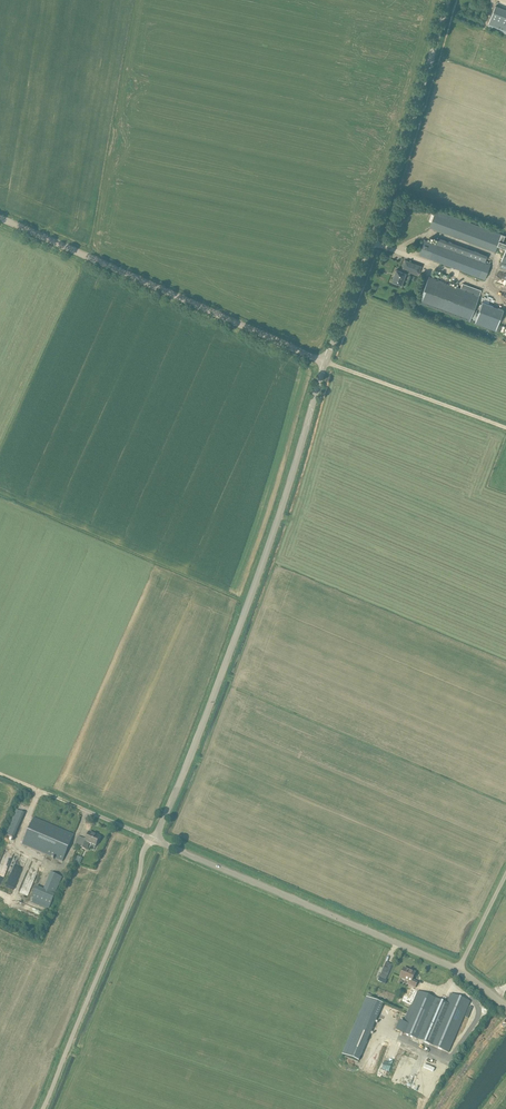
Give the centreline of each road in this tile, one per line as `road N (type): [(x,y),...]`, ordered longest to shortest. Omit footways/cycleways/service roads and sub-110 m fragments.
road 1 (unclassified): [(154,839),(259,573),(325,364)]
road 2 (unclassified): [(325,364),(448,0)]
road 3 (unclassified): [(325,364),(0,221)]
road 4 (unclassified): [(458,970),(154,839)]
road 5 (unclassified): [(41,1108),(138,879),(140,857),(154,839)]

